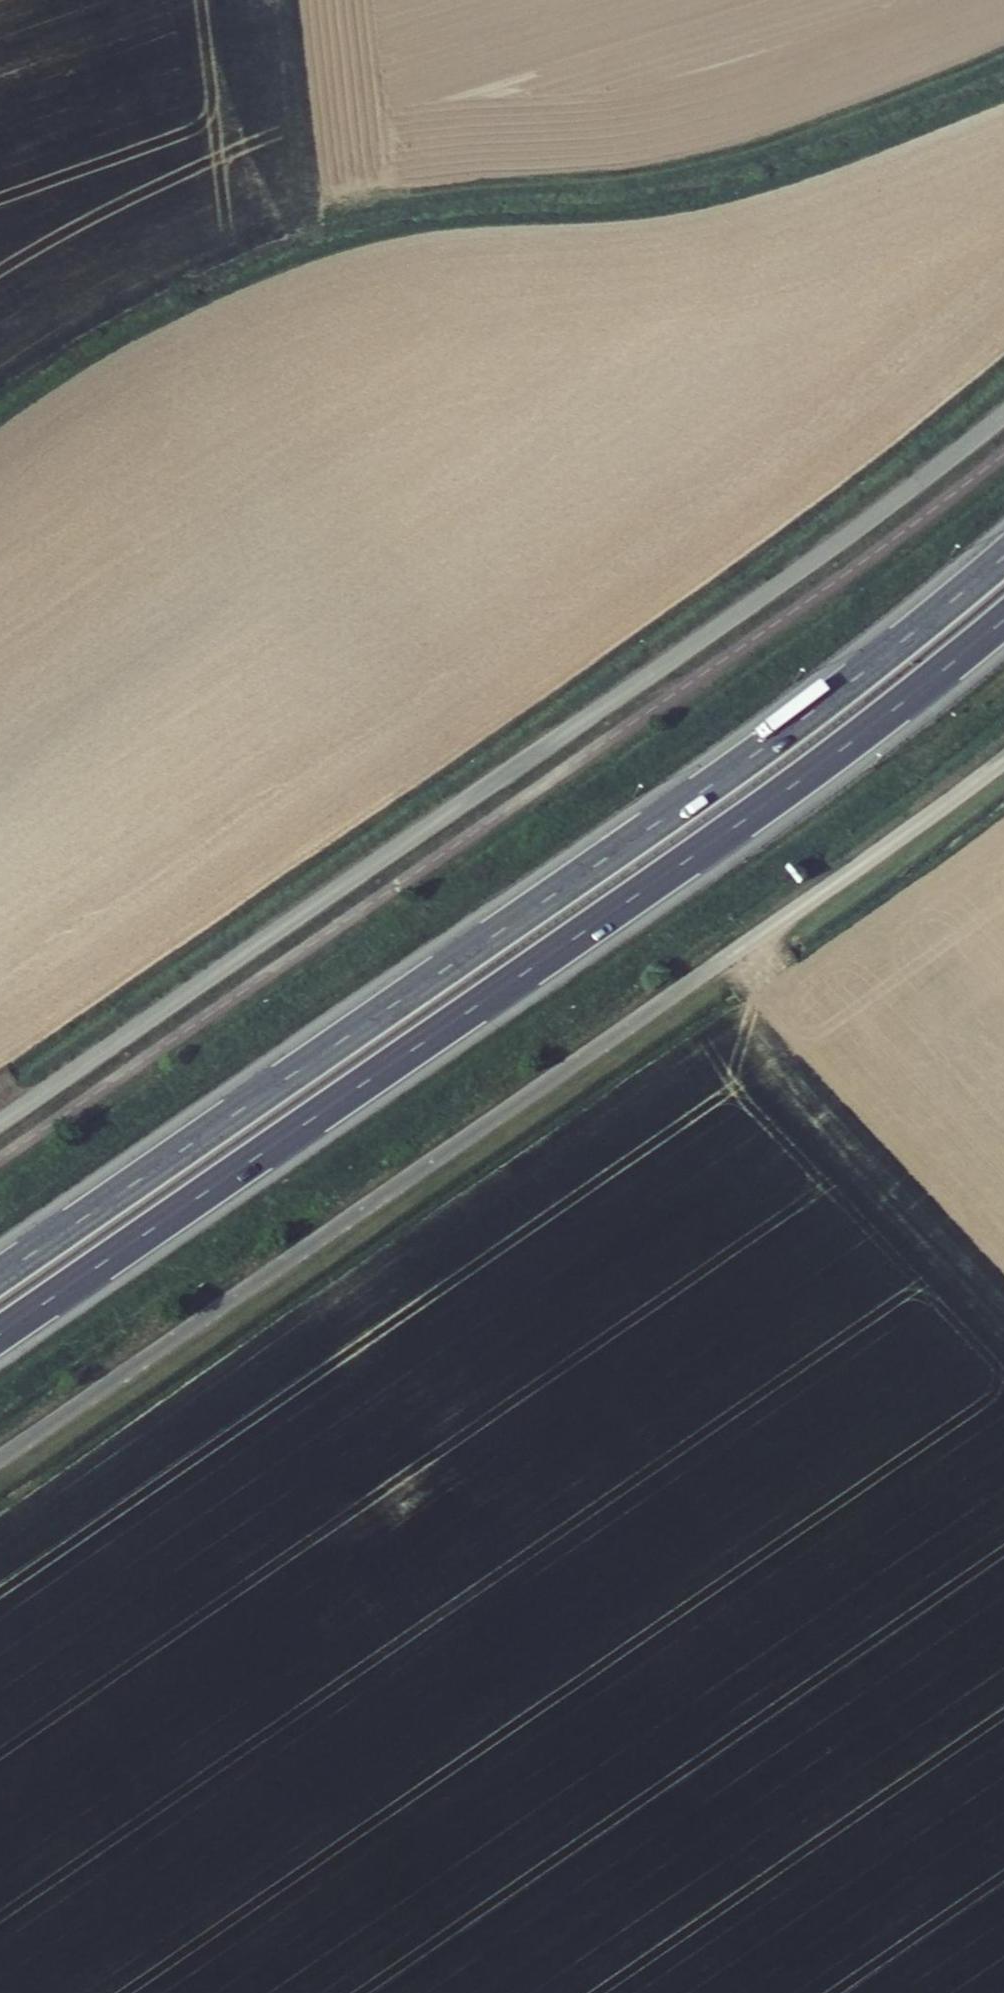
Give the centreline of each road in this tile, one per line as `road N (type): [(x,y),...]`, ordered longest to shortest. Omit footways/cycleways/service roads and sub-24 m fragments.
road 1 (trunk): [(1003,558),(753,755),(0,1275)]
road 2 (trunk): [(0,1332),(738,825),(1003,620)]

